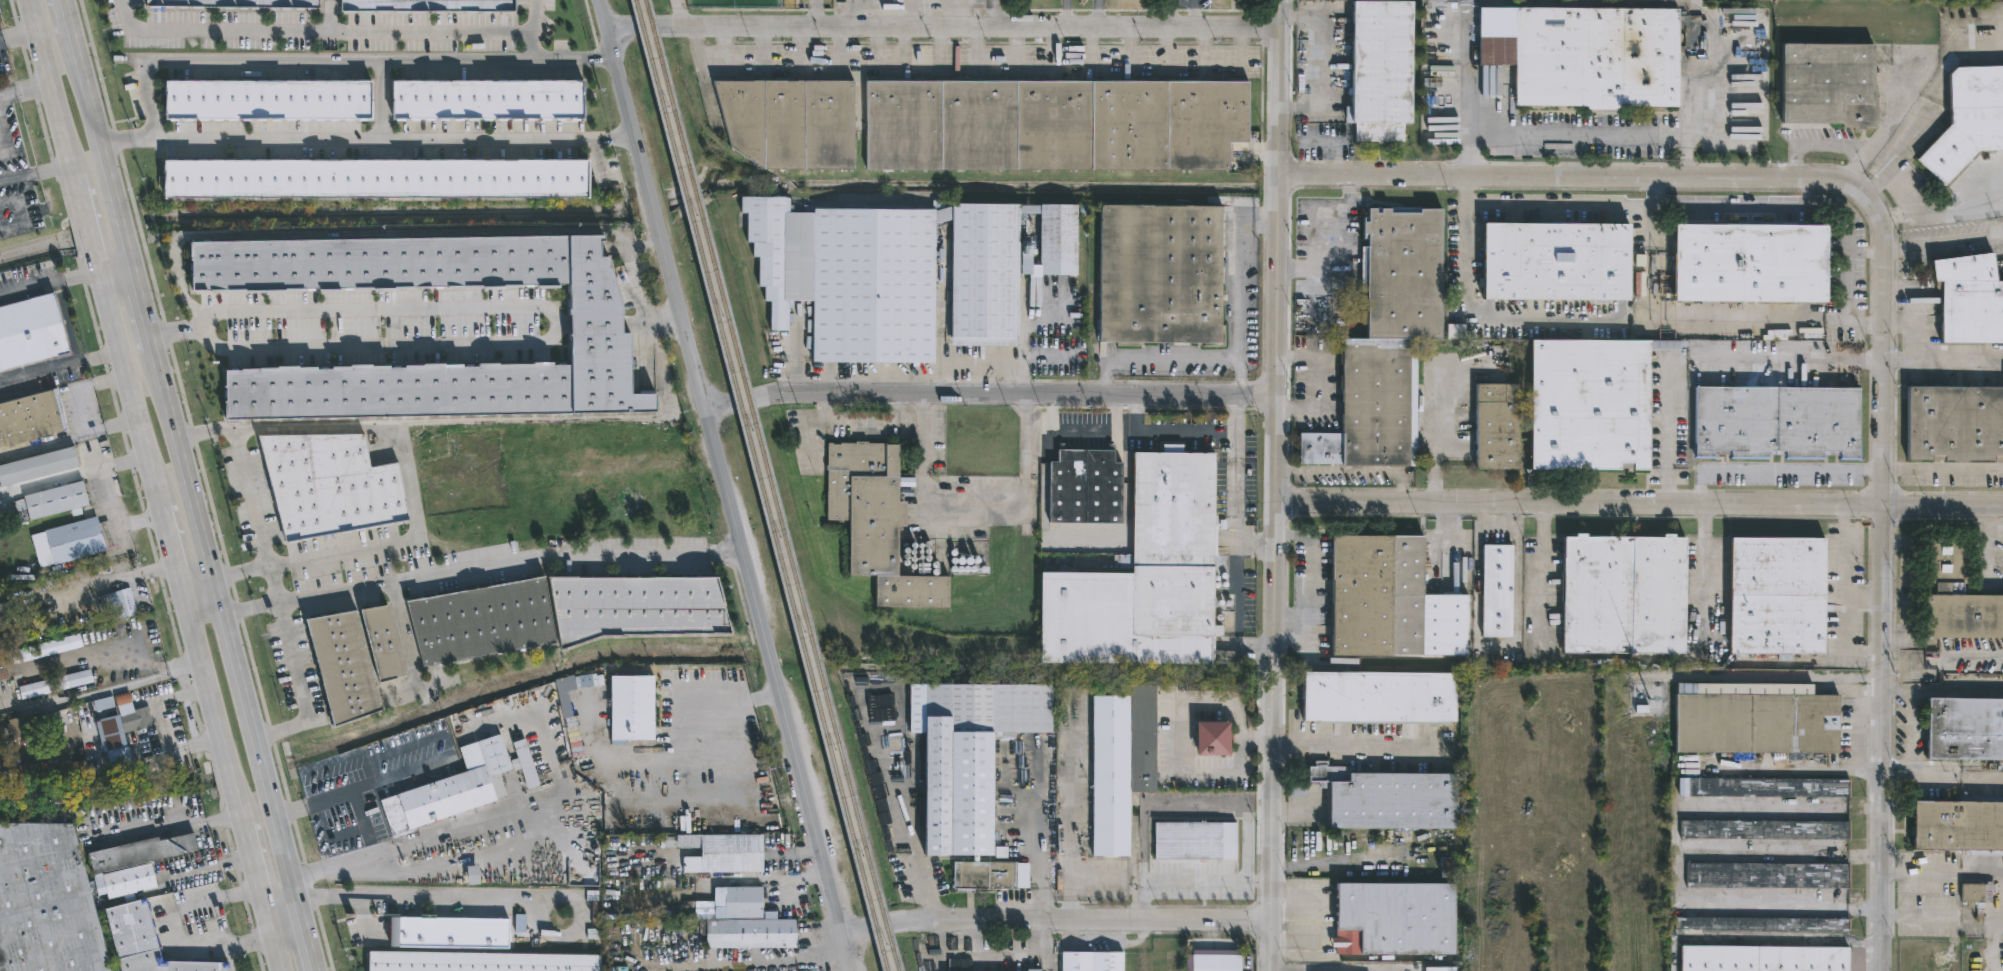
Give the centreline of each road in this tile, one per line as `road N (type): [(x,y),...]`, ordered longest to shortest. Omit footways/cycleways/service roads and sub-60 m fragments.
road 1 (residential): [(1882,970),(1883,229),(1871,199),(1822,178),(1279,174)]
road 2 (tertiary): [(852,970),(599,0)]
road 3 (residential): [(1286,0),(1272,970)]
road 4 (residential): [(1276,500),(2002,506)]
road 5 (residential): [(1286,31),(605,27)]
road 6 (primary): [(297,907),(154,348)]
road 7 (residential): [(707,411),(822,396),(1277,397)]
road 8 (residential): [(894,923),(1273,925)]
road 9 (residential): [(1692,679),(2002,679)]
road 10 (primary): [(175,572),(242,828)]
road 11 (primary): [(96,272),(158,505)]
road 12 (primary): [(130,263),(71,33)]
road 13 (primary): [(29,0),(76,191)]

